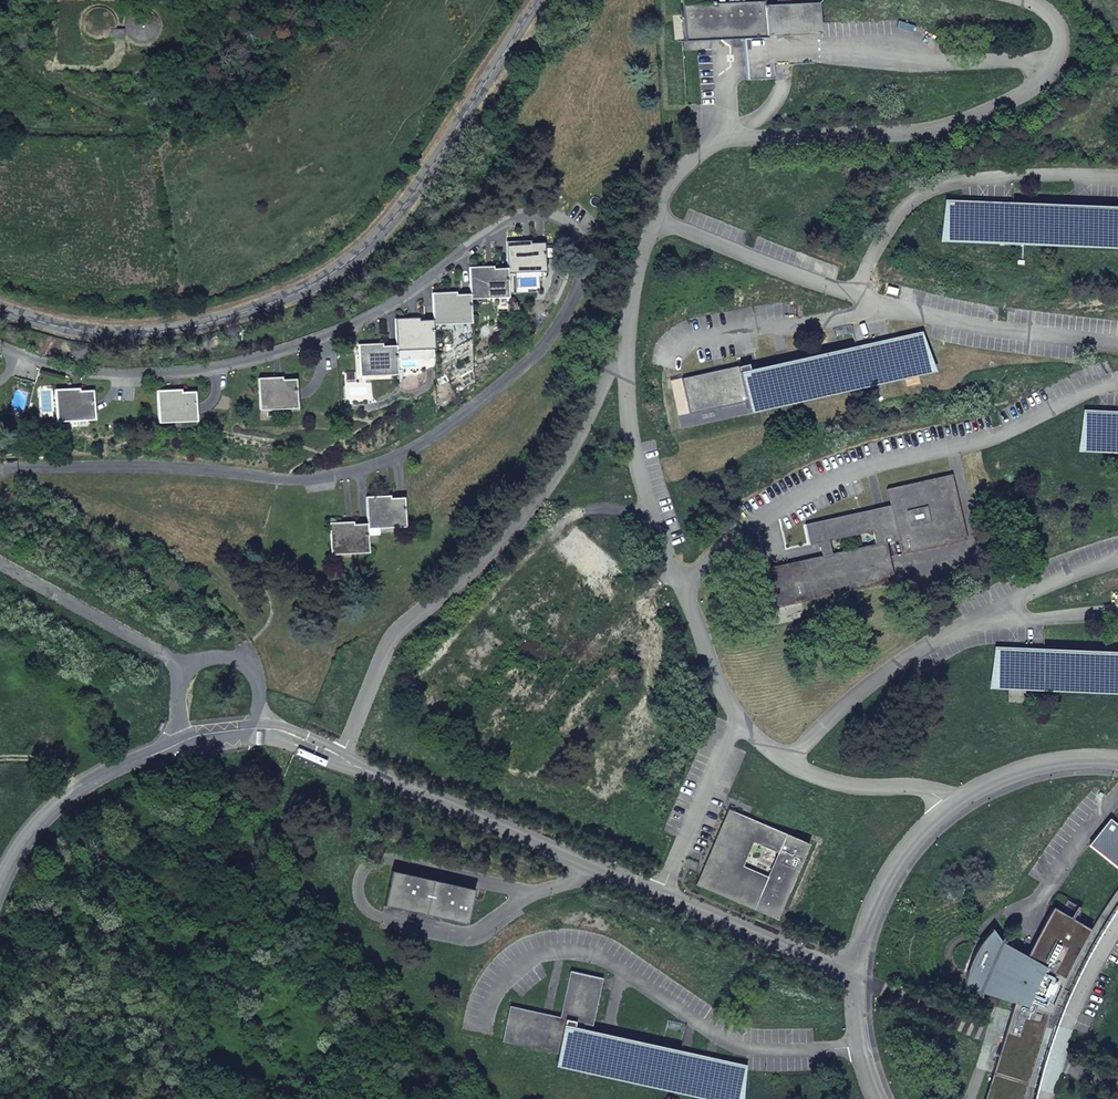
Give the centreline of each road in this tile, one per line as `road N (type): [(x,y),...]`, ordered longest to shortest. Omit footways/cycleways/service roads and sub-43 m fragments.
road 1 (residential): [(0,341),(73,369),(171,369),(270,350),(371,311),(520,213),(543,212),(574,232),(571,290),(540,342),(400,456),(335,476),(79,465),(0,472)]
road 2 (unclassified): [(0,308),(89,332),(168,330),(244,314),(338,271),(421,186),(539,0)]
road 3 (residential): [(182,741),(82,788),(30,836),(0,893)]
road 4 (residential): [(0,563),(187,668)]
road 5 (residential): [(253,730),(258,676),(245,660),(187,668)]

